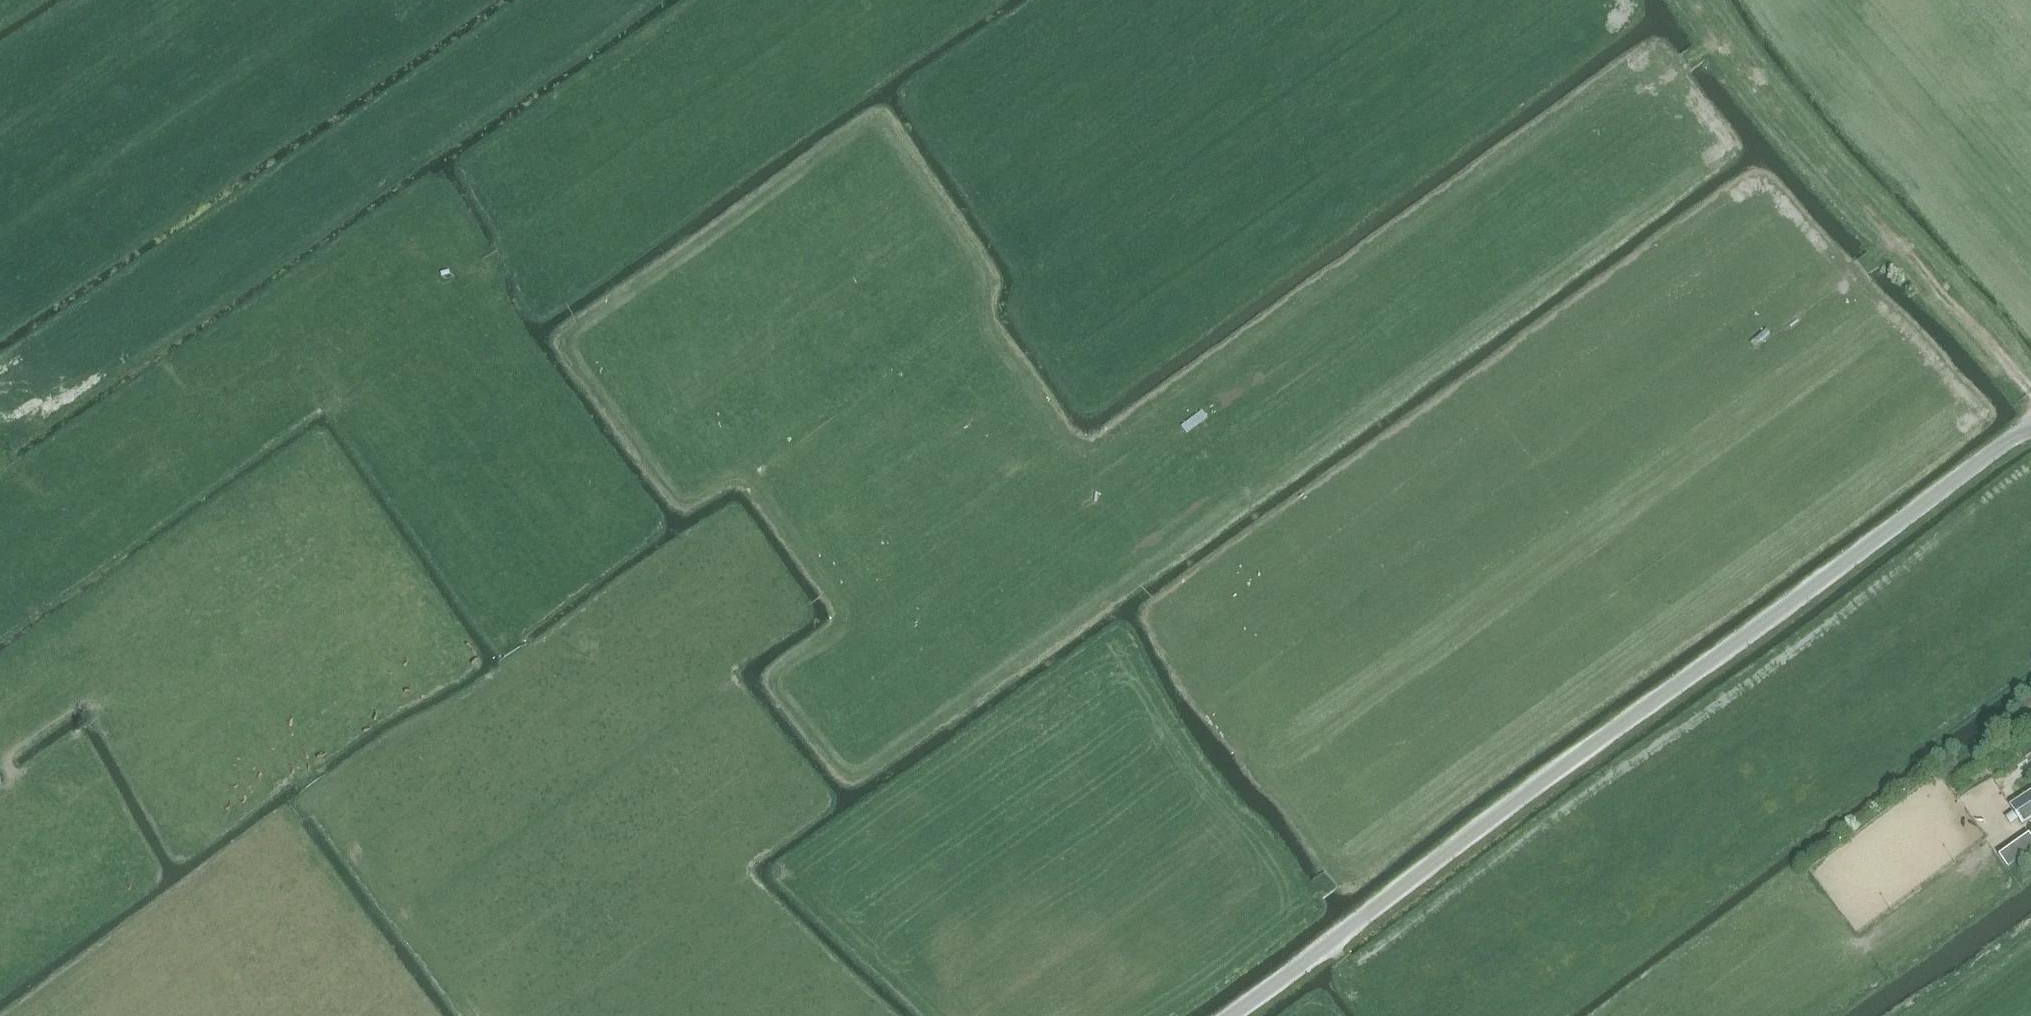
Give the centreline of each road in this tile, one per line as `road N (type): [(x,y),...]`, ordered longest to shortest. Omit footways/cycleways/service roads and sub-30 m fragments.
road 1 (unclassified): [(1229,1015),(2030,427)]
road 2 (track): [(291,753),(466,1015)]
road 3 (track): [(2030,391),(1887,234)]

